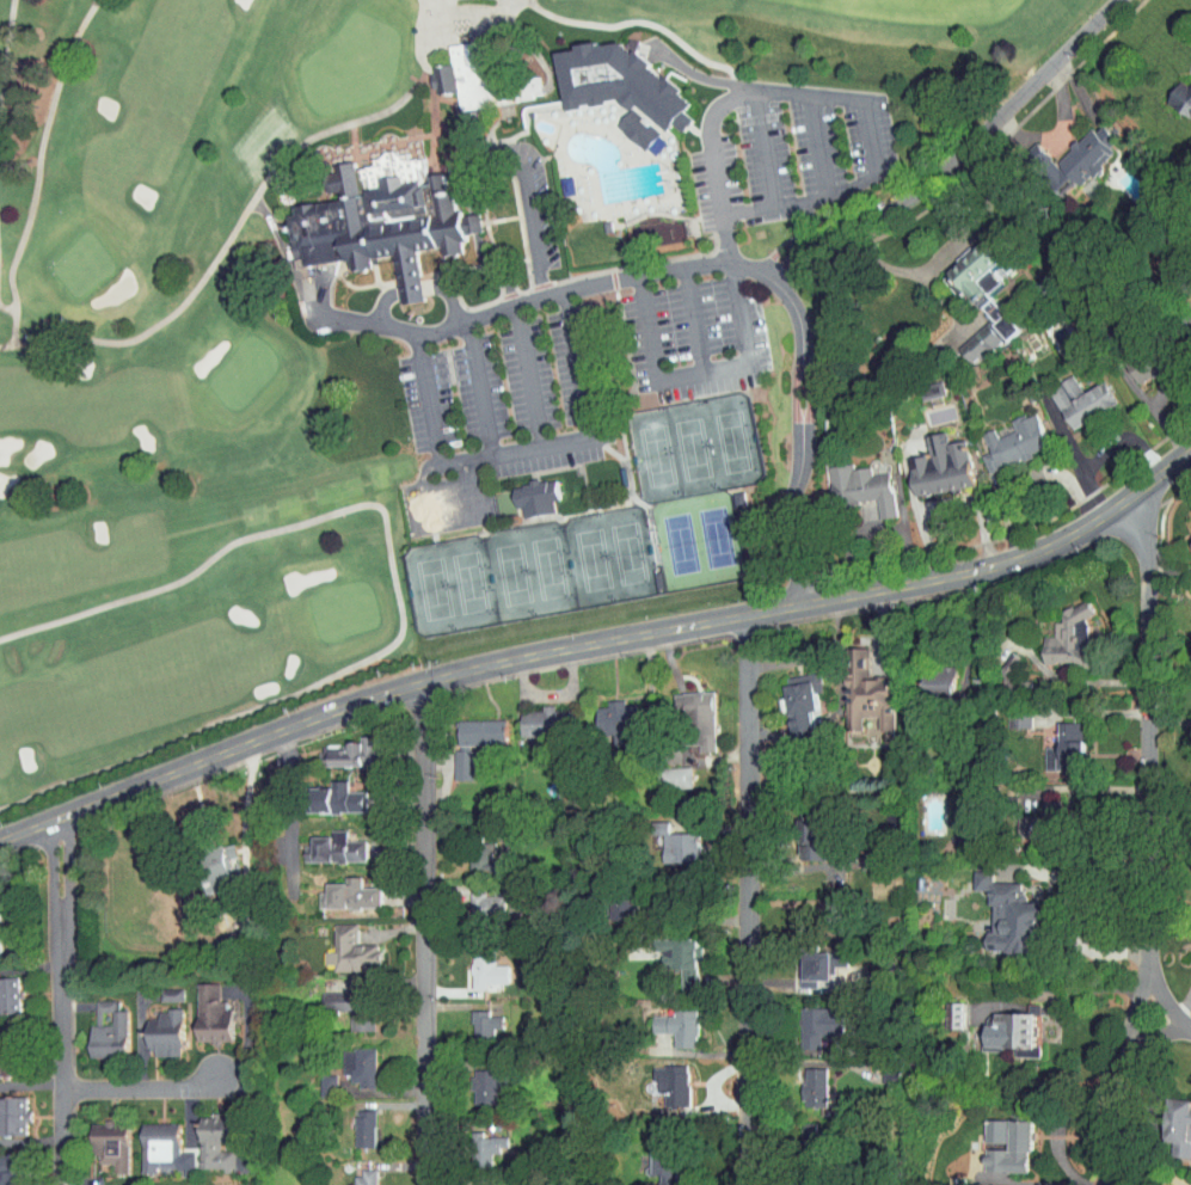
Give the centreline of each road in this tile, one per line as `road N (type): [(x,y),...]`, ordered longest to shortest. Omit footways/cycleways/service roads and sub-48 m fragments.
road 1 (secondary): [(0,843),(287,726),(425,680),(1037,551),(1100,520),(1190,451)]
road 2 (residential): [(1156,478),(1148,503),(1149,750),(1161,828),(1154,991),(1117,1099),(1112,1184)]
road 3 (residential): [(754,608),(751,1184)]
road 4 (residential): [(425,680),(431,1184)]
road 5 (residential): [(1117,0),(922,189),(880,215),(791,246),(761,274)]
road 6 (residential): [(66,1184),(61,821)]
road 7 (residential): [(66,1091),(202,1089),(231,1072)]
road 8 (residential): [(287,726),(296,856)]

